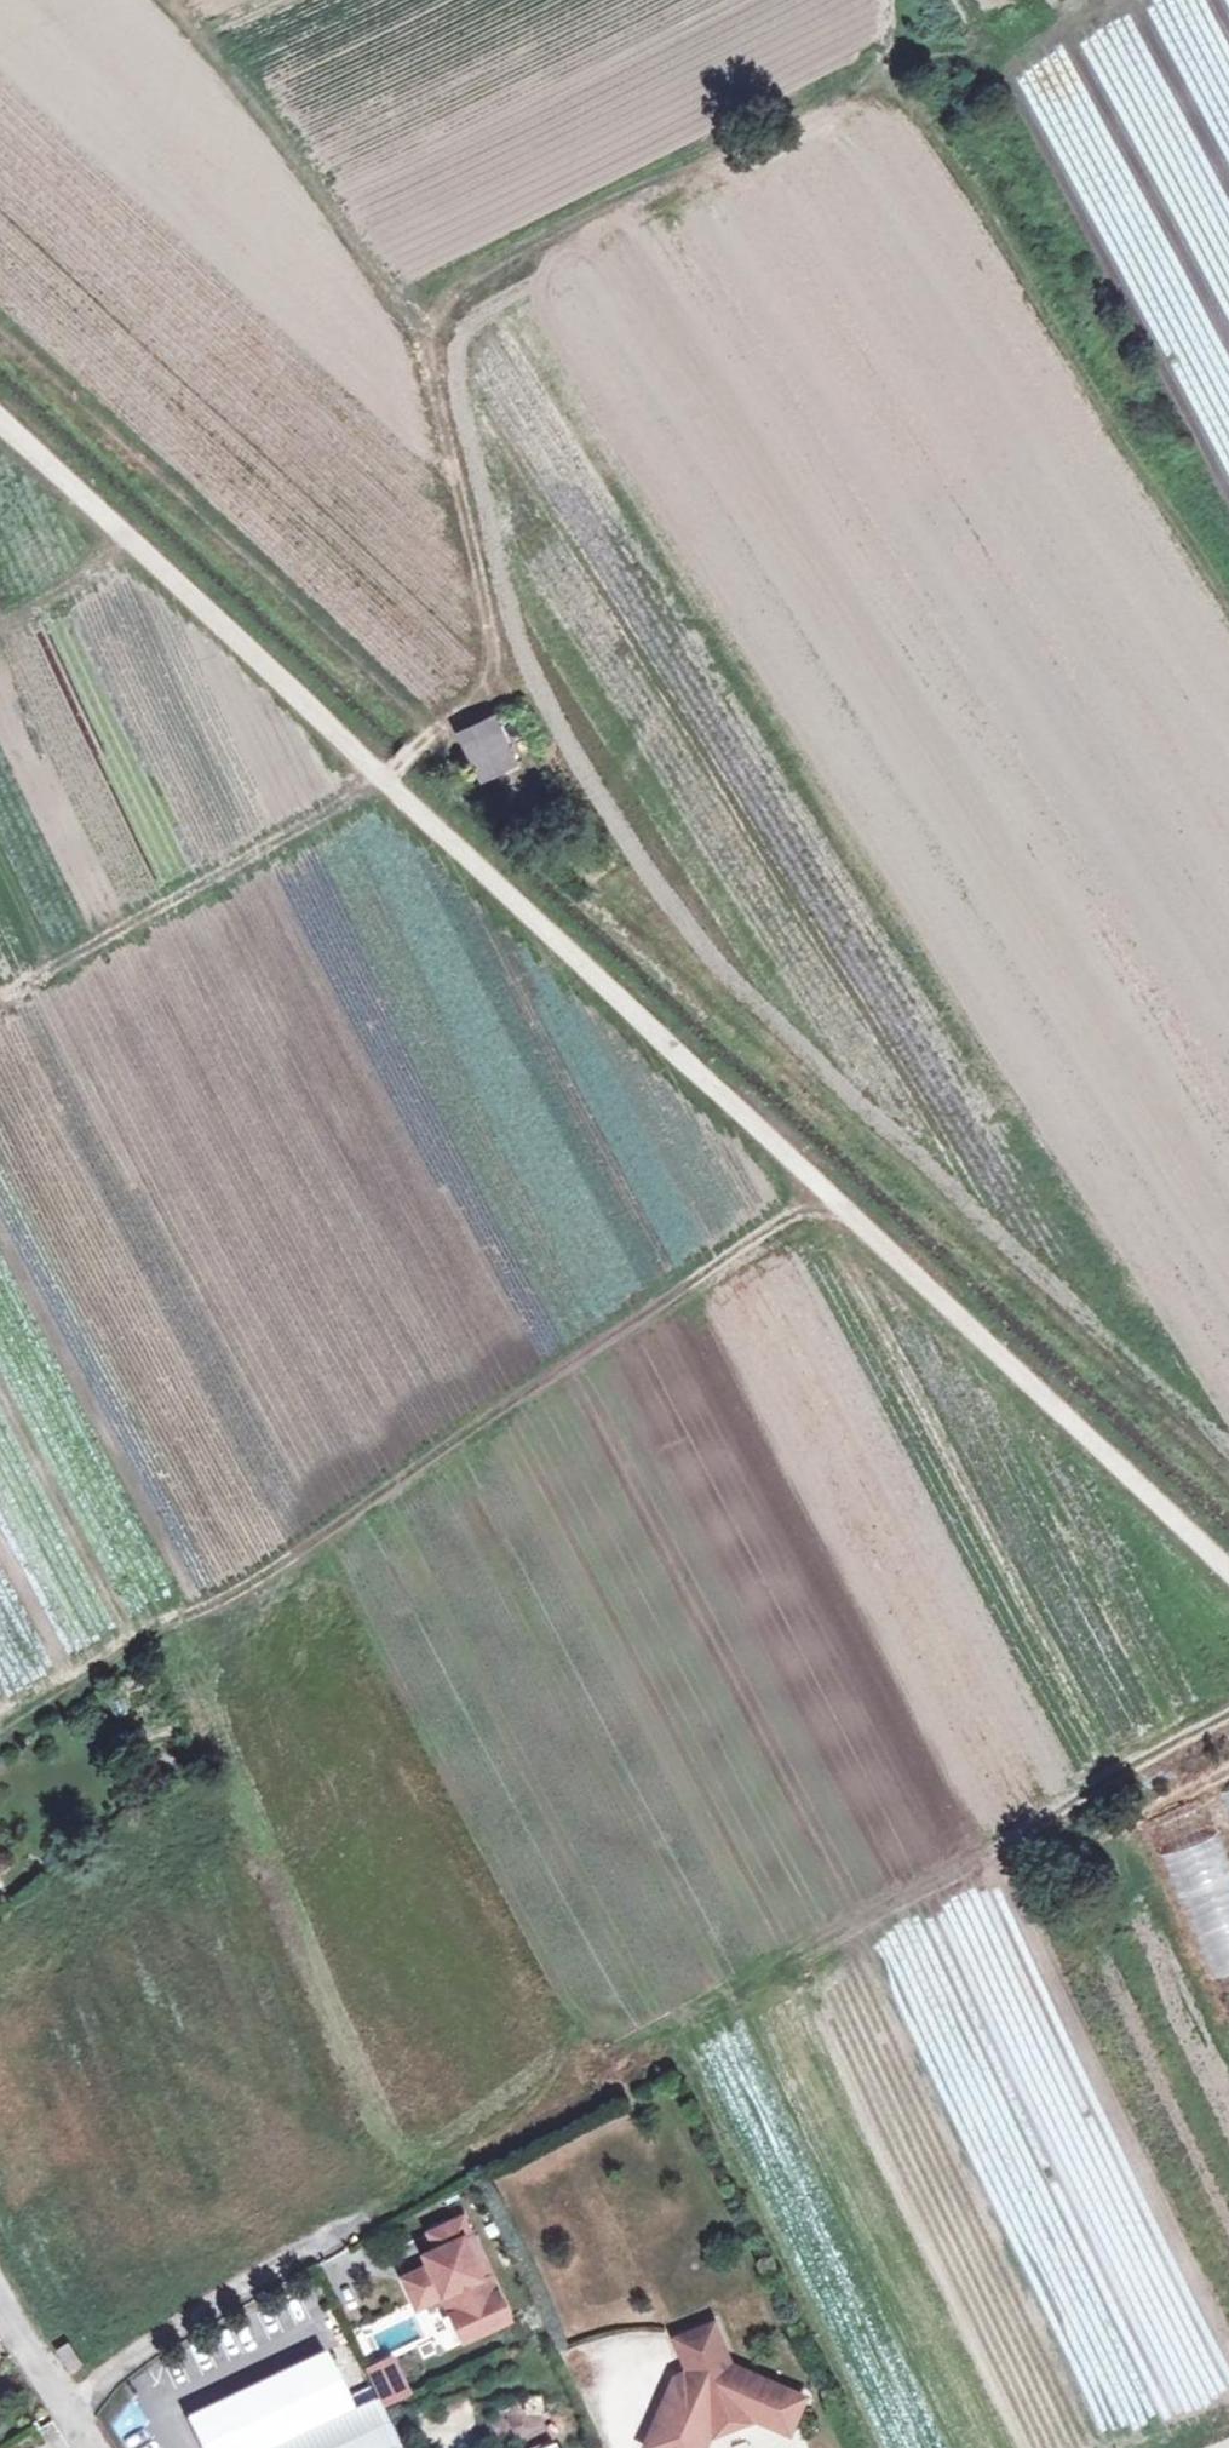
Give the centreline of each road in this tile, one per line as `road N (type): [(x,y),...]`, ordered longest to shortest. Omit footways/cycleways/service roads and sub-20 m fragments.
road 1 (track): [(0,419),(1228,1567)]
road 2 (residential): [(0,2295),(86,2447)]

